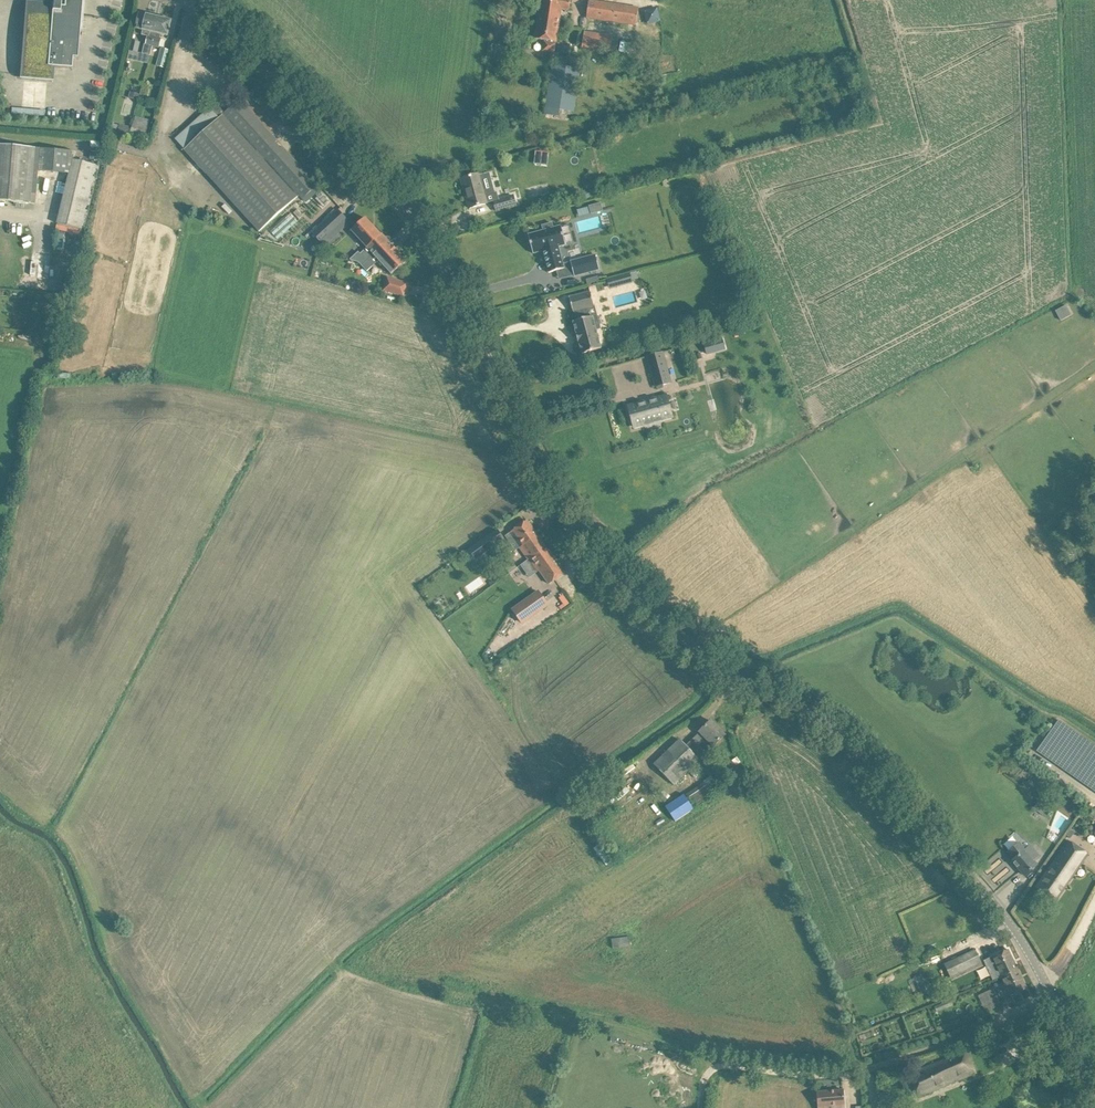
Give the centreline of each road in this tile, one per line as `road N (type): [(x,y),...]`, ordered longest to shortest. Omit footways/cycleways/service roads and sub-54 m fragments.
road 1 (tertiary): [(1052,996),(1012,923),(833,723),(715,659),(631,588),(550,472),(450,265),(409,204),(205,0)]
road 2 (unclassified): [(823,1076),(872,1070),(1052,996)]
road 3 (track): [(701,1107),(708,1076),(729,1065),(823,1076)]

